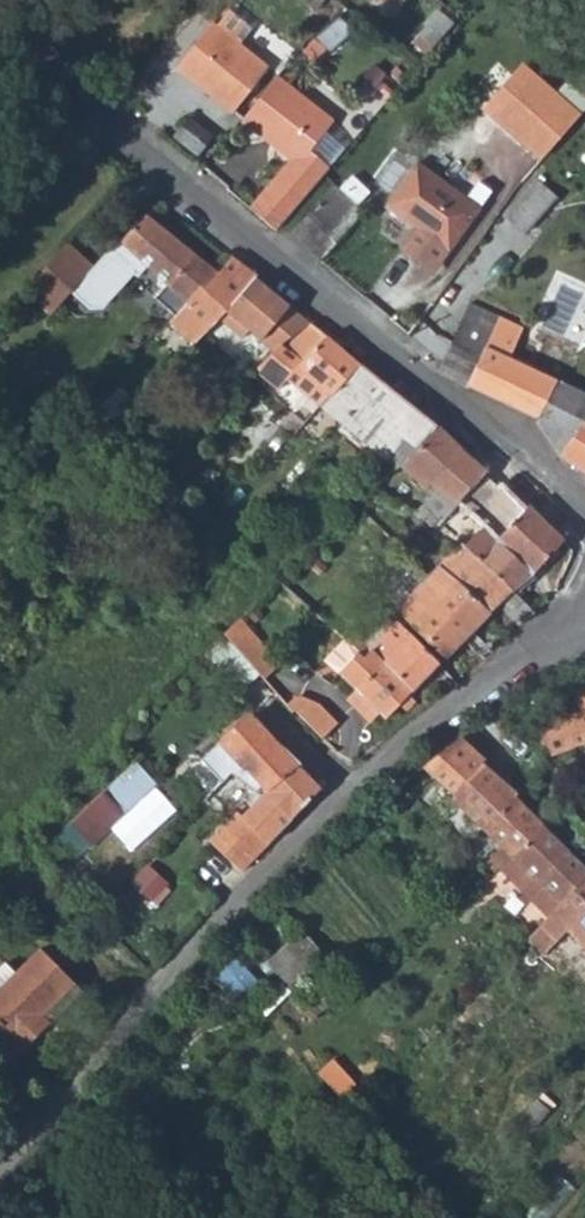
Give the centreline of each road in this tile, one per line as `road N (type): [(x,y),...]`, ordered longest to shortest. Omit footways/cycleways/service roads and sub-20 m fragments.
road 1 (residential): [(0,1174),(170,987),(264,866),(471,693),(584,624)]
road 2 (residential): [(584,519),(0,41)]

